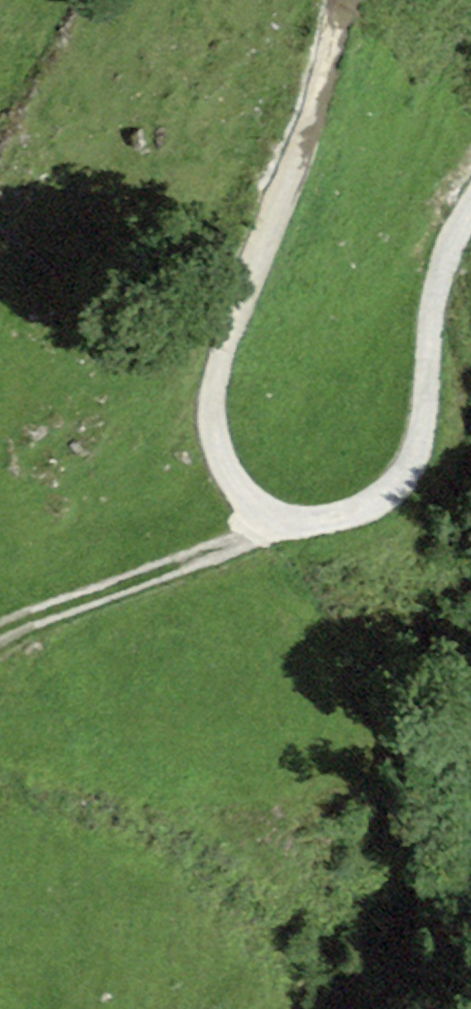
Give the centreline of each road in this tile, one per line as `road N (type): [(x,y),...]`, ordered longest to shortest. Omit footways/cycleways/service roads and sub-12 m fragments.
road 1 (track): [(470,214),(432,315),(422,437),(410,472),(385,499),(320,524),(283,522),(255,506),(217,440),(221,361),(327,84),(346,0)]
road 2 (track): [(0,632),(283,522)]

